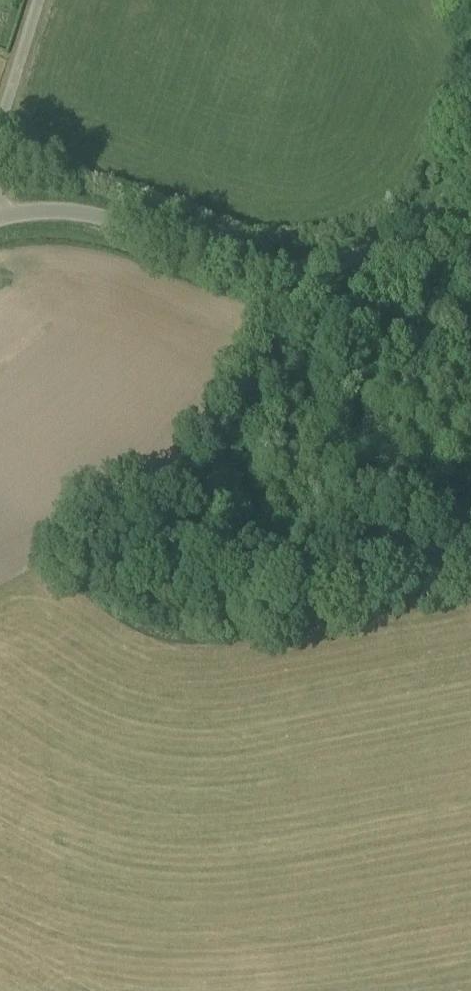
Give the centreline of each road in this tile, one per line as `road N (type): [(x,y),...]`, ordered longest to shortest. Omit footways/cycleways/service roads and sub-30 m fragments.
road 1 (unclassified): [(0,219),(83,217),(233,265),(299,270),(363,257),(435,212),(470,176)]

